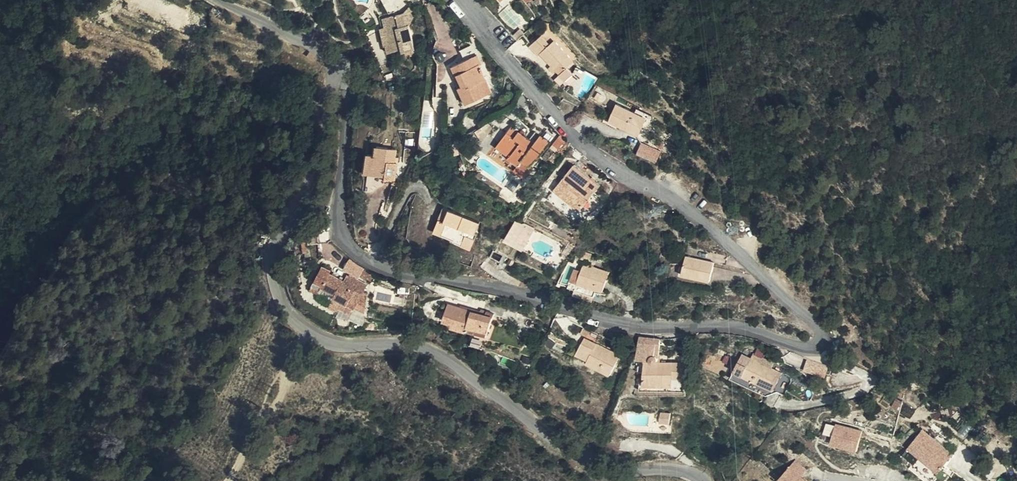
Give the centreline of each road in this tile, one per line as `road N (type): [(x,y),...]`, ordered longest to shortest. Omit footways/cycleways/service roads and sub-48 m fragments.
road 1 (residential): [(337,82),(351,94),(341,226),(352,245),(379,263),(620,320),(822,343),(824,331),(810,315),(694,210),(583,142),(465,0)]
road 2 (unclassified): [(337,82),(322,147),(272,253),(292,312),(330,337),(441,354),(593,460),(702,480)]
road 3 (track): [(224,480),(270,410),(290,345),(308,325)]
road 4 (unclassified): [(224,0),(310,41),(332,63),(337,82)]

